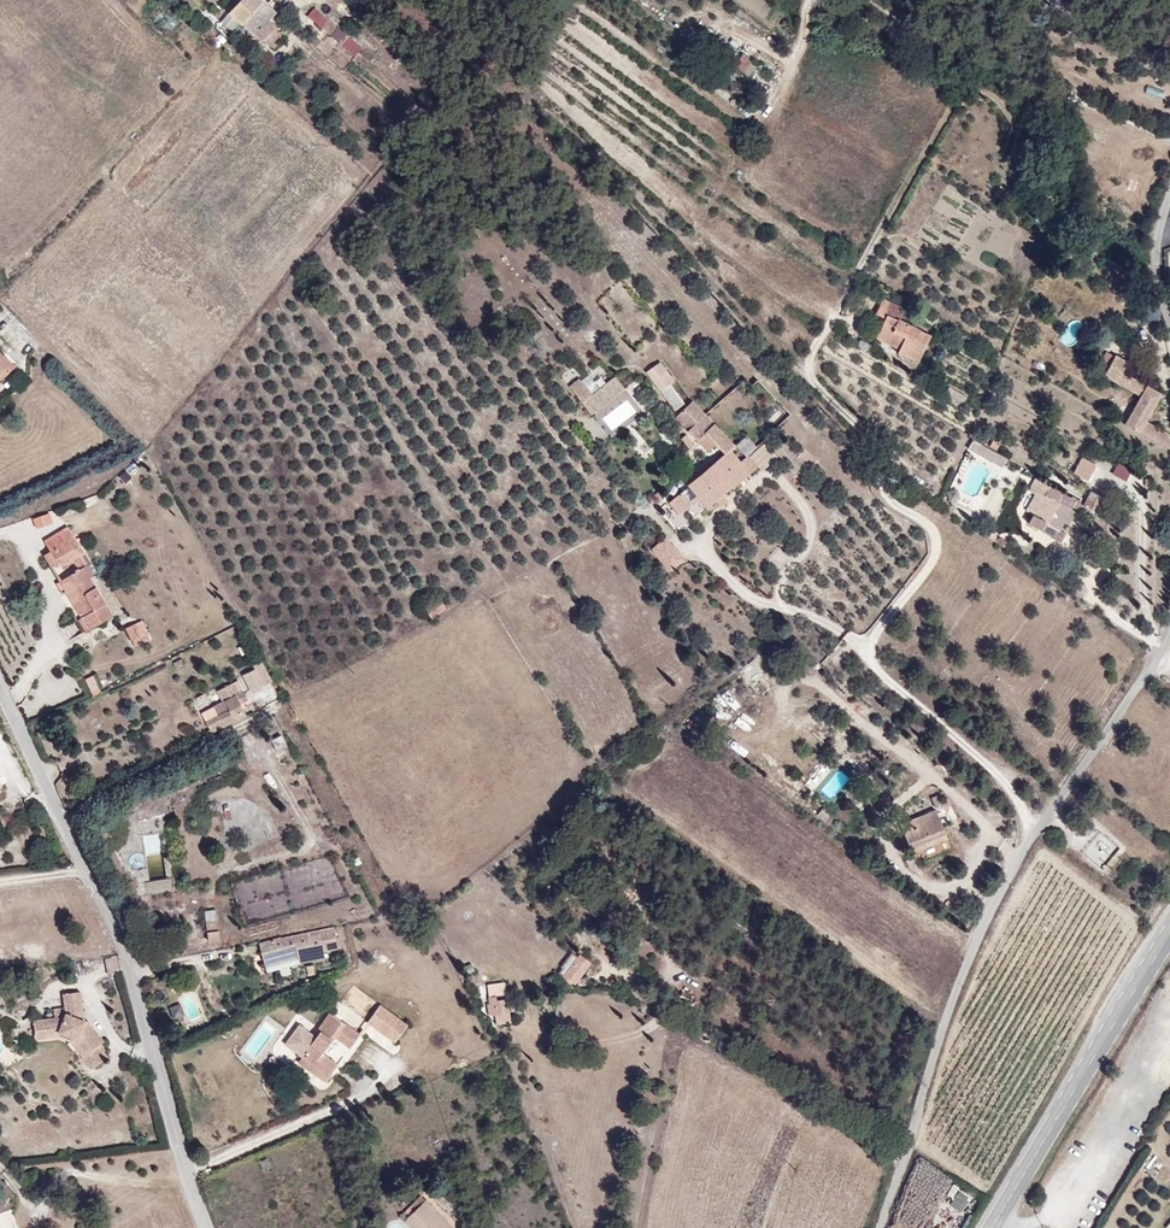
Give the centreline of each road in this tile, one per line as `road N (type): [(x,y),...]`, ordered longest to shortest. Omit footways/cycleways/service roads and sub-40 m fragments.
road 1 (residential): [(883,1227),(978,937),(1035,832),(1162,652),(1169,620)]
road 2 (residential): [(206,1227),(110,921),(0,691)]
road 3 (primary): [(992,1227),(1169,936)]
road 4 (residential): [(1169,322),(1156,247),(1169,188)]

